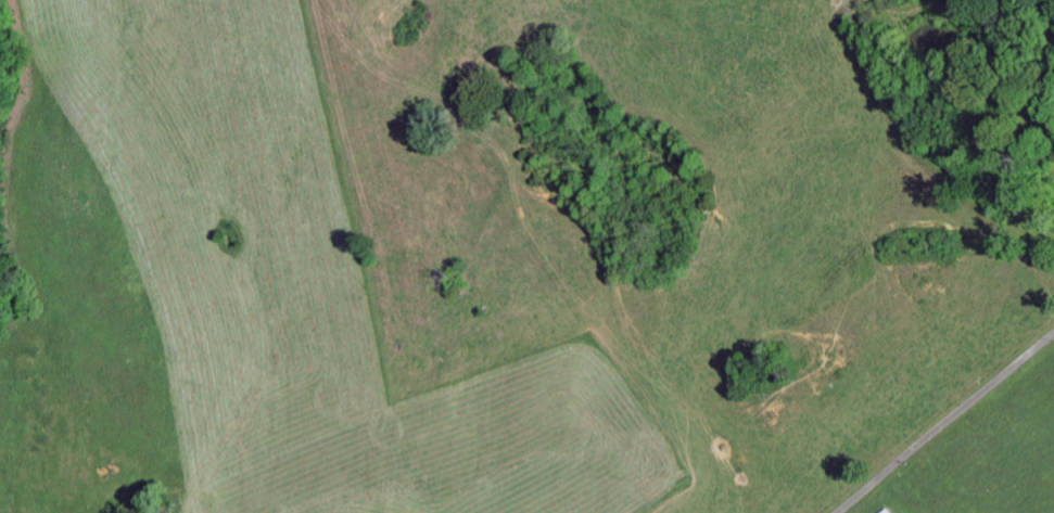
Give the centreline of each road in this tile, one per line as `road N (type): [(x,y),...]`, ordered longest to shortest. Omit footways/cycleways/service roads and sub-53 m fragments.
road 1 (residential): [(843,512),(1053,336)]

